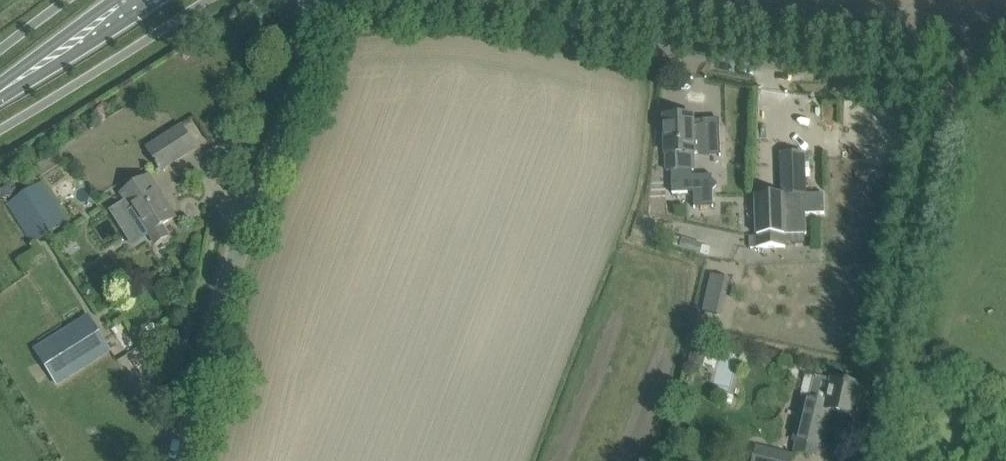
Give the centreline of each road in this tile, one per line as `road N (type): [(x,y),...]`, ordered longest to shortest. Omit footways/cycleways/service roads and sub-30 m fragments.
road 1 (unclassified): [(951,83),(671,51),(463,8),(320,10)]
road 2 (tertiary): [(194,460),(202,382),(226,294),(312,56),(320,10)]
road 3 (unclassified): [(873,460),(951,83)]
road 4 (secondary): [(0,96),(145,0)]

